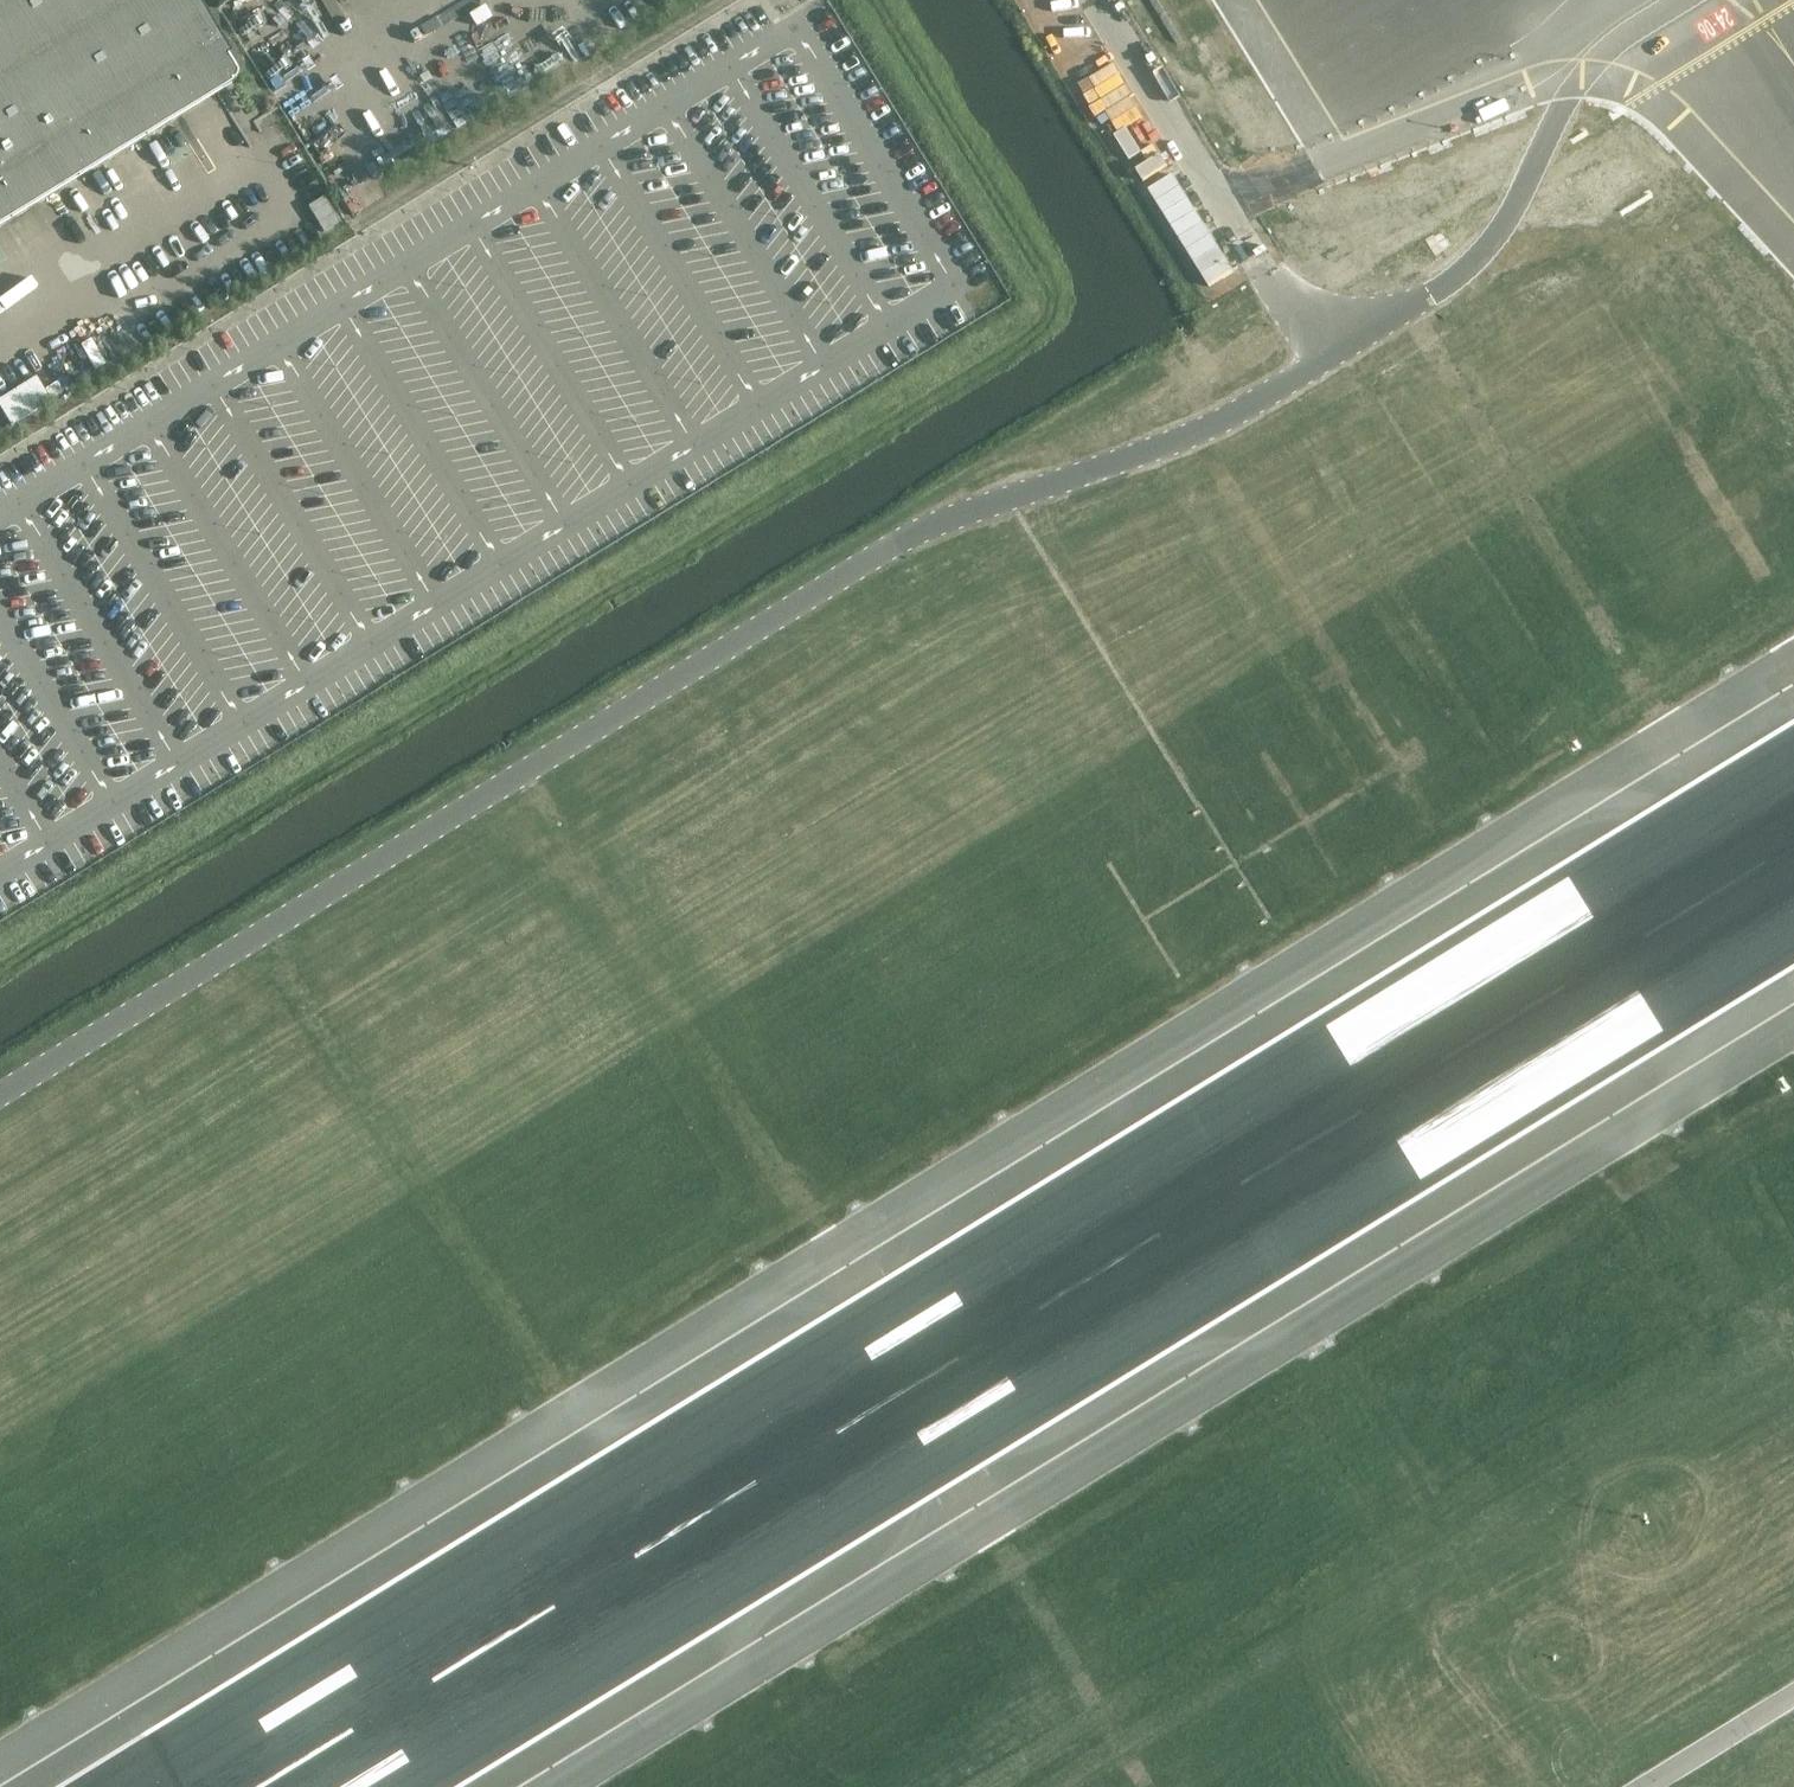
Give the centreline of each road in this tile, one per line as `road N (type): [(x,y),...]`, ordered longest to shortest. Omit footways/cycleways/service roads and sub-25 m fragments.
road 1 (unclassified): [(0,344),(239,200)]
road 2 (unclassified): [(355,128),(555,0)]

